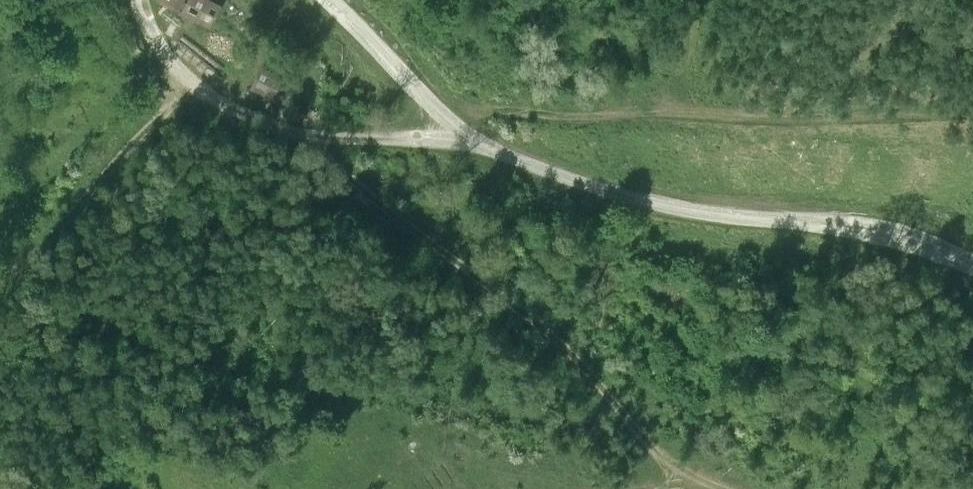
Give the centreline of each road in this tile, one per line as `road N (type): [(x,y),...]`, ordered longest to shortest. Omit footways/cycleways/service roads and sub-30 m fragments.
road 1 (track): [(595,379),(551,281),(447,127),(342,135),(275,127),(184,77),(151,33),(140,0)]
road 2 (track): [(447,127),(498,110),(794,119),(972,114)]
road 3 (track): [(309,135),(595,379)]
road 4 (track): [(0,280),(26,263),(103,179),(184,77)]
road 5 (track): [(730,488),(634,426),(595,379)]

